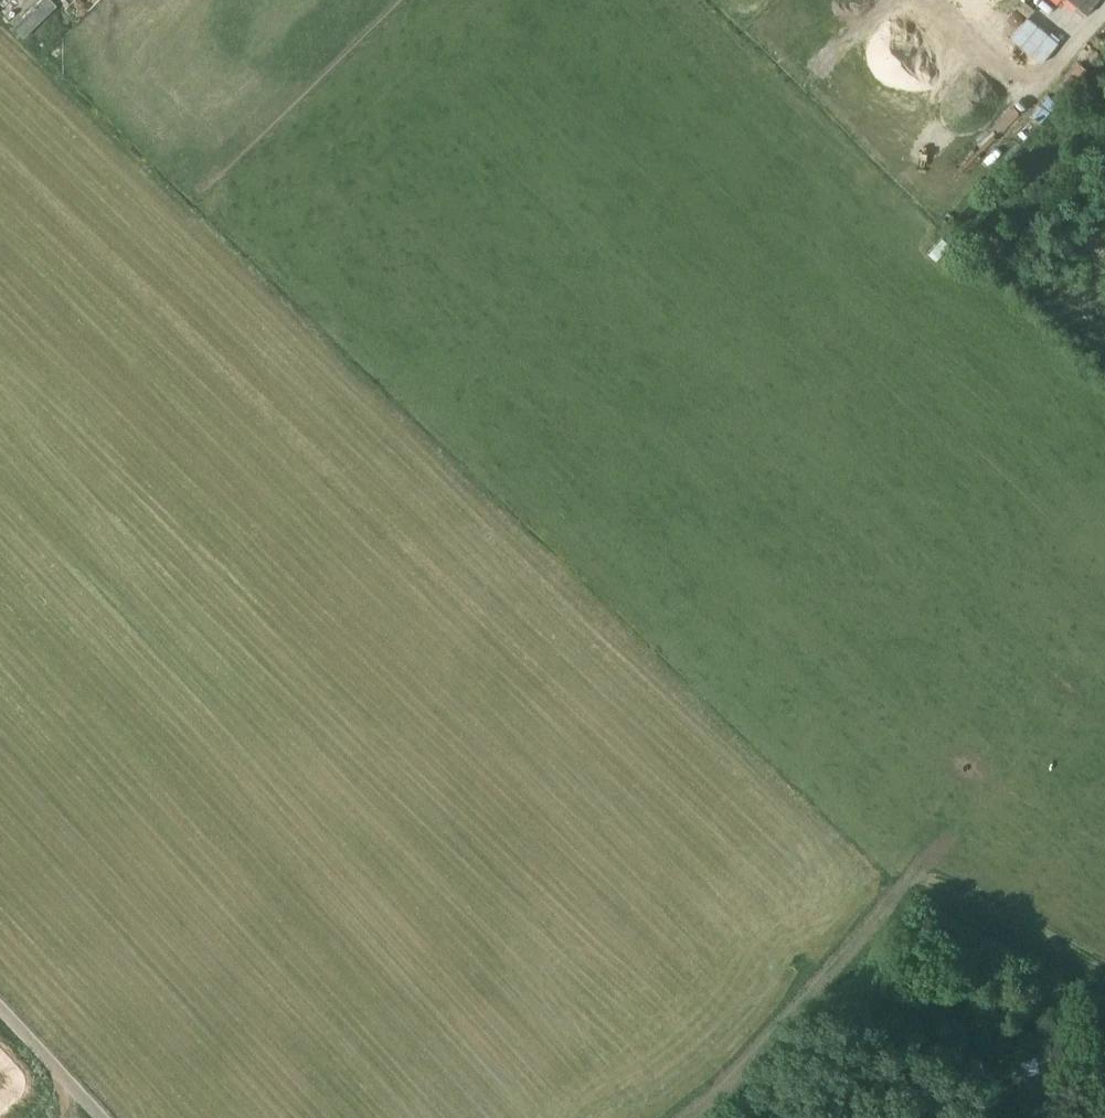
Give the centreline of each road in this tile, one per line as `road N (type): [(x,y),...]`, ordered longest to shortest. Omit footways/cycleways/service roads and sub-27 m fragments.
road 1 (unclassified): [(118,1117),(0,994)]

